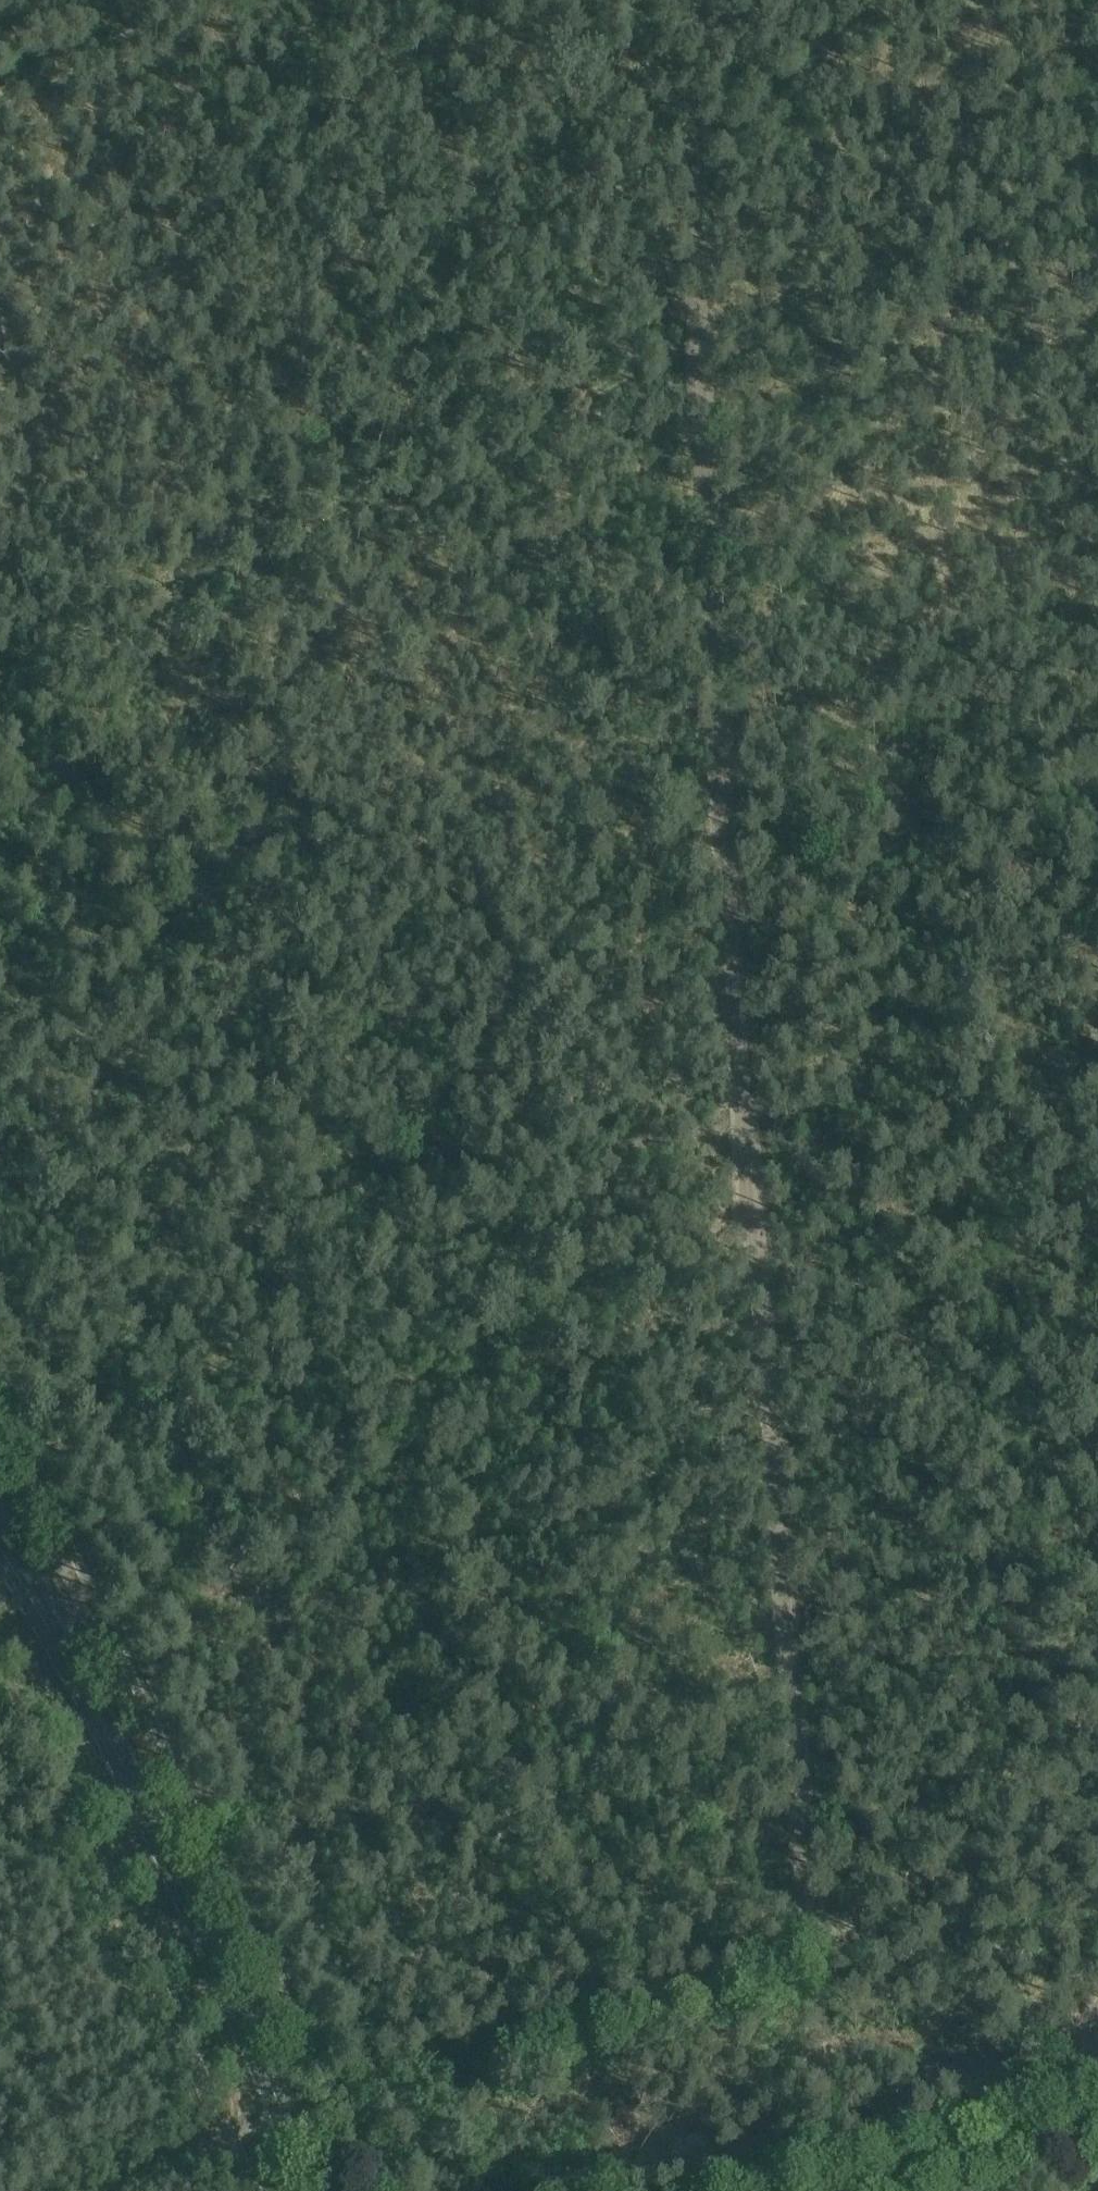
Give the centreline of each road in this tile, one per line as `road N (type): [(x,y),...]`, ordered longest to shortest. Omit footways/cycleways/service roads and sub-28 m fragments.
road 1 (primary): [(316,2190),(99,1735),(0,1564)]
road 2 (unclassified): [(914,2190),(1097,2140)]

